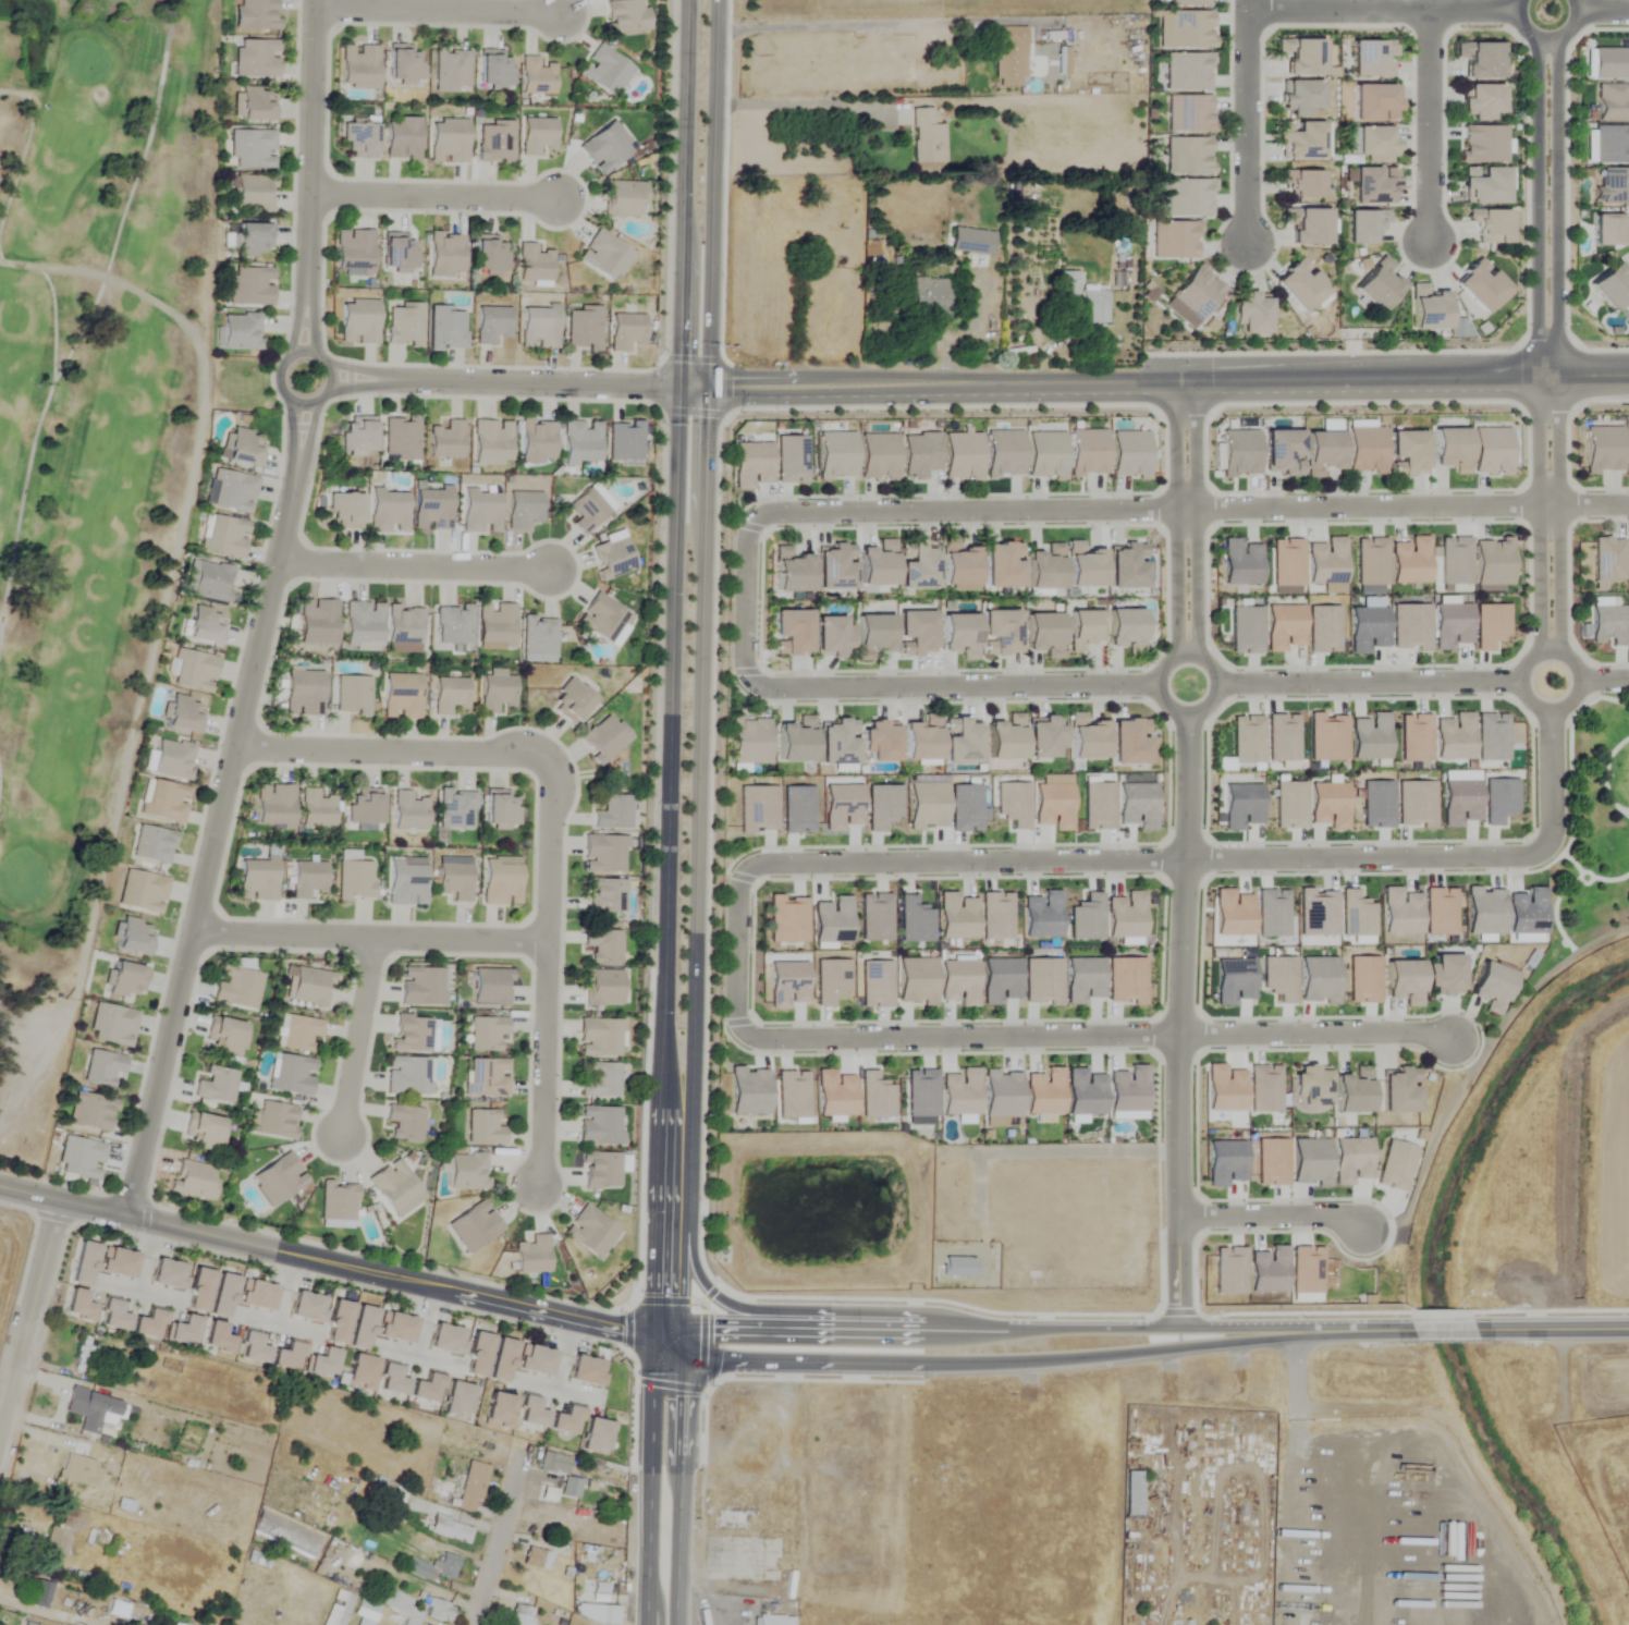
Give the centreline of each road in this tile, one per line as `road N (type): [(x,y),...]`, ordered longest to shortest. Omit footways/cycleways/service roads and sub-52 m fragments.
road 1 (secondary): [(689,0),(646,1624)]
road 2 (secondary): [(675,1624),(714,0)]
road 3 (residential): [(1176,1324),(1186,381)]
road 4 (residential): [(1628,377),(708,386)]
road 5 (residential): [(1452,1035),(754,1039),(734,1022),(739,878),(754,866)]
road 6 (residential): [(1628,506),(761,517)]
road 7 (residential): [(1628,683),(768,688)]
road 8 (residential): [(1535,856),(754,866)]
road 9 (residential): [(296,476),(127,1217)]
road 10 (residential): [(0,1187),(652,1332)]
road 11 (residential): [(1535,856),(1548,843),(1548,378)]
road 12 (residential): [(1628,12),(1246,13)]
road 13 (residential): [(1547,0),(1548,378)]
road 14 (secondary): [(924,1360),(1088,1355),(1295,1329)]
road 15 (residential): [(193,932),(547,940)]
road 16 (residential): [(708,386),(394,378)]
road 17 (residential): [(235,747),(528,752),(544,761)]
road 18 (secondary): [(1295,1329),(1259,1322),(1009,1325)]
road 19 (residential): [(313,0),(307,283)]
road 20 (residential): [(277,562),(547,567)]
road 21 (residential): [(0,1448),(61,1201)]
road 22 (secondary): [(681,1333),(715,1356),(924,1360)]
road 23 (residential): [(547,940),(536,1187)]
road 24 (residential): [(313,4),(560,11)]
road 25 (residential): [(1245,245),(1246,0)]
road 26 (residential): [(309,192),(553,197)]
road 27 (residential): [(1426,243),(1429,12)]
road 28 (residential): [(376,936),(339,1134)]
road 29 (secondary): [(807,1322),(714,1293),(696,1269),(685,1205)]
road 30 (residential): [(768,688),(744,671),(748,533),(761,517)]
road 31 (residential): [(1363,1229),(1326,1220),(1178,1219)]
road 32 (residential): [(479,1624),(523,1446)]
road 33 (residential): [(544,761),(547,940)]
road 34 (residential): [(315,401),(329,387),(330,365),(298,349),(280,364),(280,388),(298,402),(315,401)]
road 35 (secondary): [(1628,1324),(1490,1324)]
road 36 (secondary): [(807,1322),(719,1321),(681,1333)]

